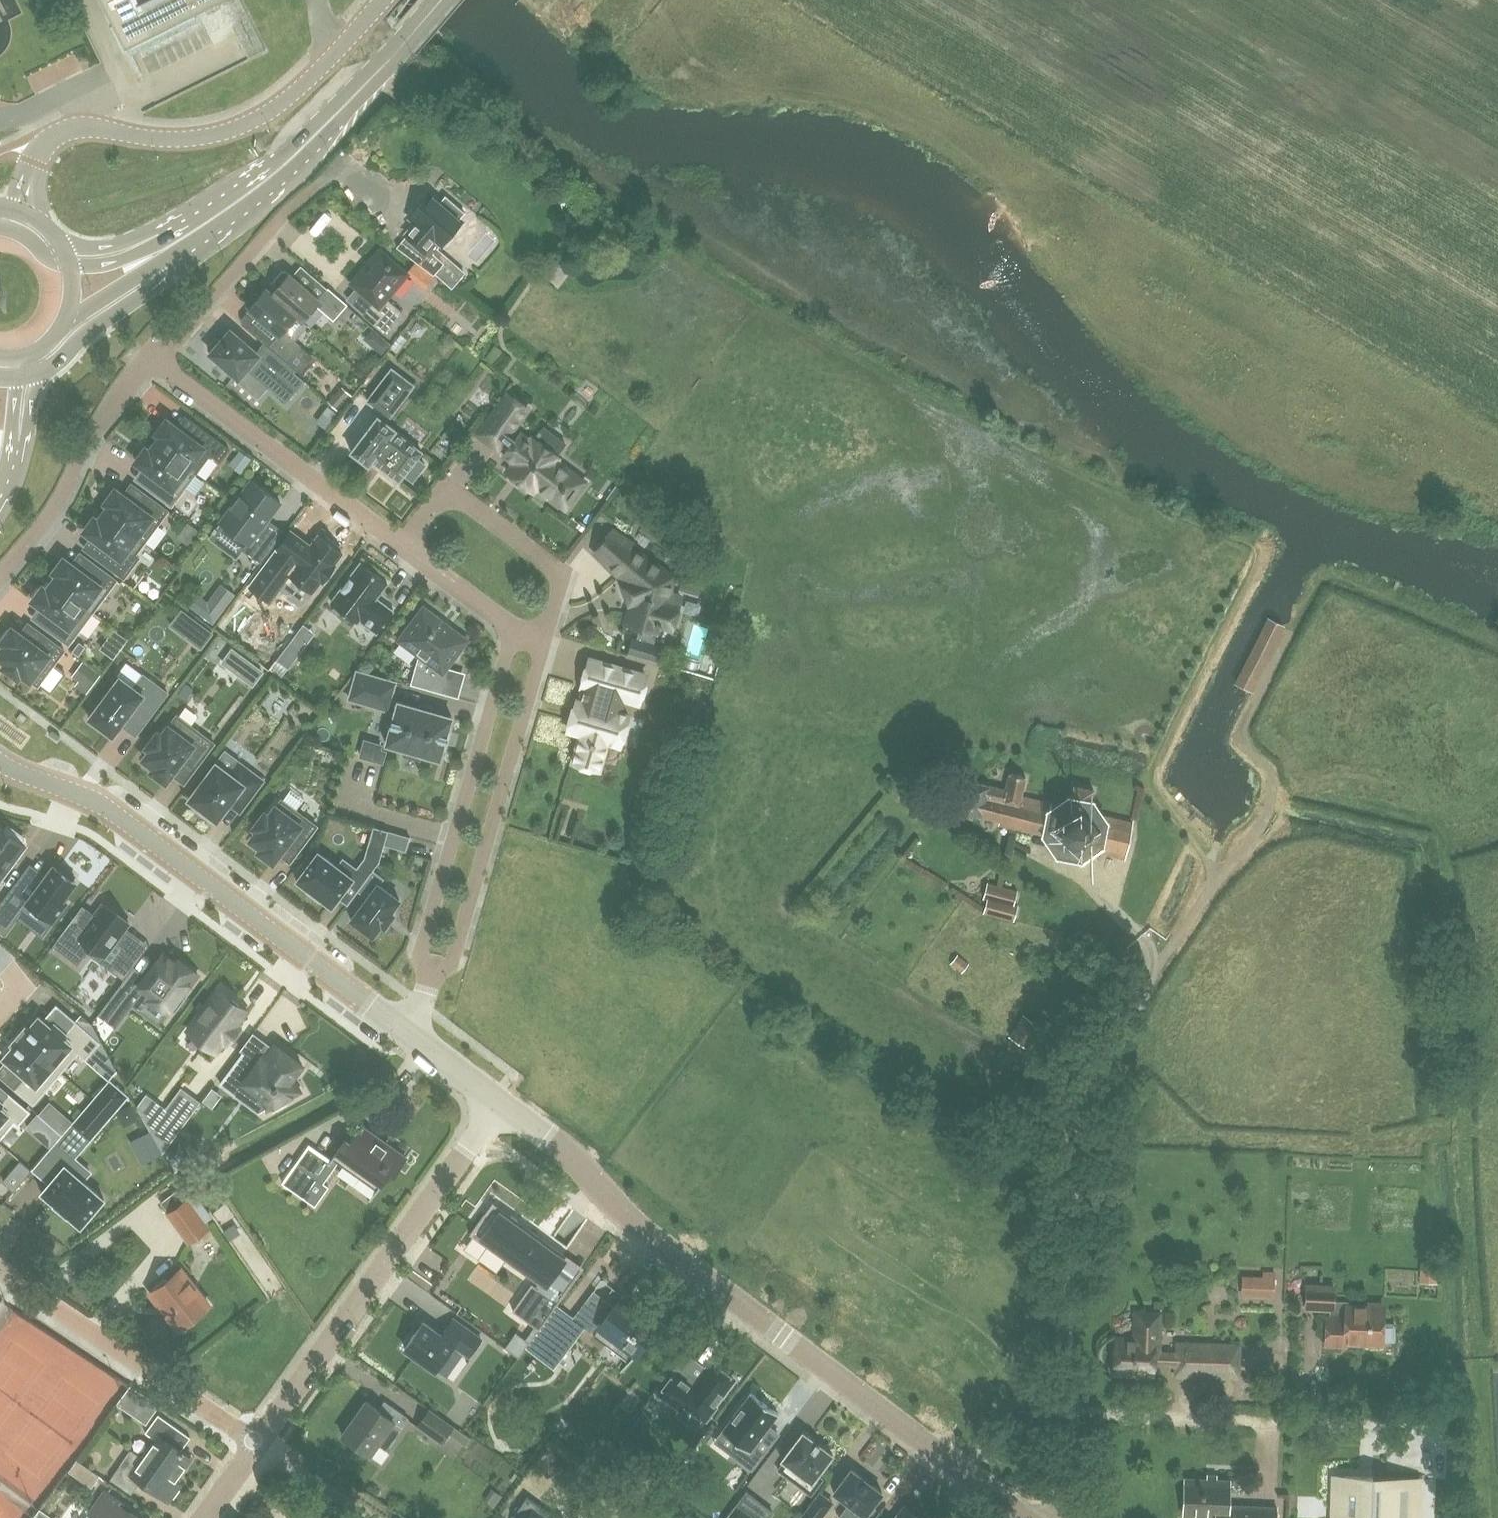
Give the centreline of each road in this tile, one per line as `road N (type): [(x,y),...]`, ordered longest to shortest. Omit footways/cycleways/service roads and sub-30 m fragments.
road 1 (residential): [(1025,1517),(645,1232),(569,1151),(496,1097)]
road 2 (residential): [(413,1039),(122,817),(0,757)]
road 3 (unclassified): [(1067,1411),(1068,1272),(1084,1102),(1154,969)]
road 4 (residential): [(260,1448),(496,1097)]
road 5 (unclassified): [(1154,969),(1266,817),(1271,779),(1243,731),(1292,630)]
road 6 (residential): [(1067,1411),(1438,1429)]
road 7 (primary): [(168,246),(275,173),(441,0)]
road 8 (residential): [(513,628),(421,951),(430,974)]
road 9 (residential): [(430,974),(454,959),(542,648)]
road 10 (residential): [(154,358),(407,548)]
road 11 (residential): [(260,1448),(0,1275)]
road 12 (residential): [(542,648),(564,574),(452,491),(407,548)]
road 13 (residential): [(347,166),(287,213),(154,358)]
road 14 (unclassified): [(331,57),(270,112),(223,133),(176,140),(90,128)]
road 15 (residential): [(154,358),(94,431),(61,493),(0,576)]
road 16 (primary): [(42,372),(139,297),(168,246)]
road 17 (residential): [(407,548),(513,628)]
road 18 (primary): [(66,321),(168,246)]
road 19 (unclassified): [(125,89),(139,96),(161,92),(235,51)]

